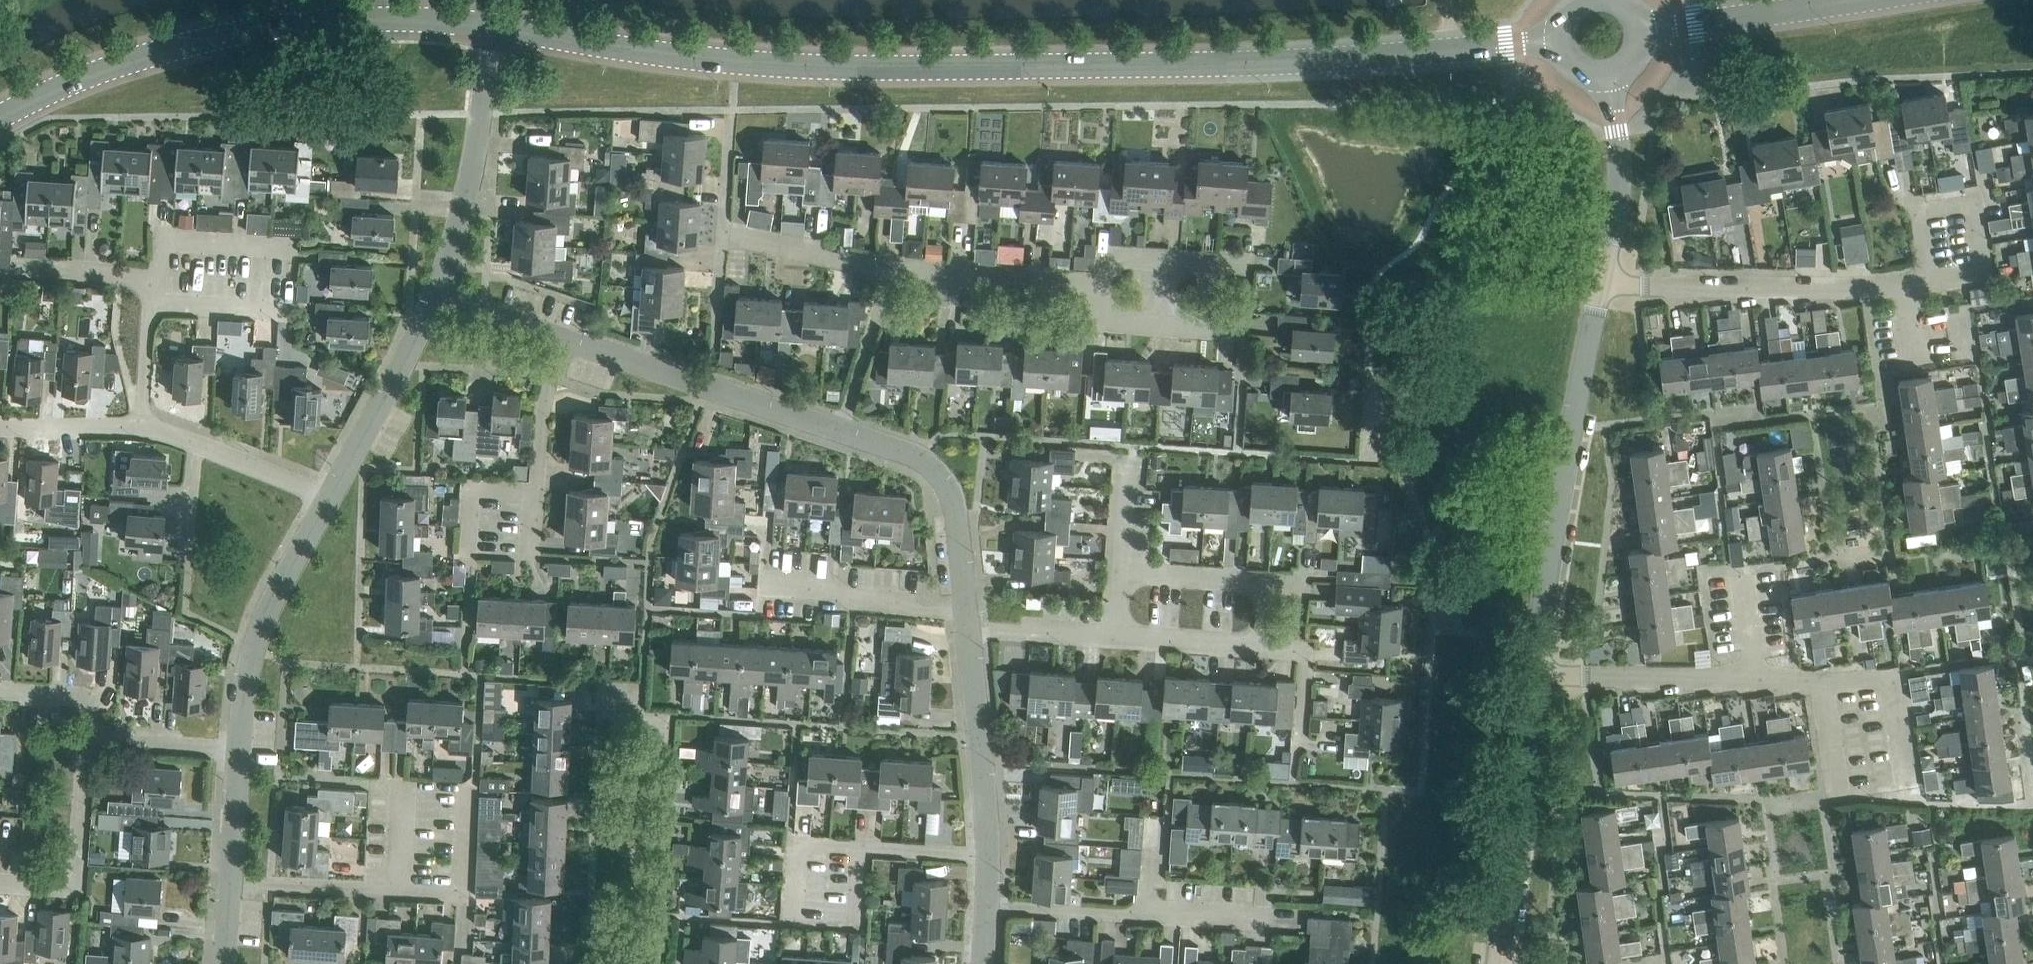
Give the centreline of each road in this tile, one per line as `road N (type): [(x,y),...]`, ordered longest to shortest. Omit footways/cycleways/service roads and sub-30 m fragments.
road 1 (tertiary): [(493,27),(691,57),(850,69),(1353,58),(1552,41)]
road 2 (tertiary): [(0,119),(101,69),(221,34),(338,21),(493,27)]
road 3 (tertiary): [(1534,675),(1602,282)]
road 4 (residential): [(135,279),(155,280),(155,240),(279,247),(279,302),(134,300)]
road 5 (residential): [(1976,274),(1901,287),(1602,282)]
road 6 (residential): [(1534,675),(1823,684),(1892,677)]
road 7 (tertiary): [(1498,963),(1534,675)]
road 8 (residential): [(844,432),(571,334)]
road 9 (residential): [(1113,635),(1304,648),(1303,740)]
road 10 (residential): [(239,748),(244,692),(265,614),(334,493)]
road 11 (residential): [(441,283),(461,220),(493,27)]
road 12 (residential): [(966,610),(949,481),(928,459),(844,432)]
road 13 (residential): [(334,493),(441,283)]
road 14 (residential): [(988,855),(968,630)]
road 15 (residential): [(797,840),(792,918),(854,923),(860,845)]
road 16 (residential): [(0,882),(52,886),(74,878),(90,739)]
road 17 (residential): [(334,493),(136,425)]
road 18 (tertiary): [(1854,0),(1653,28)]
road 19 (residential): [(765,587),(966,610)]
road 20 (residential): [(542,492),(473,491),(470,550),(540,555)]
road 21 (tertiary): [(1602,282),(1622,165),(1608,87)]
road 22 (residential): [(1242,266),(1098,257),(1097,272),(1061,270)]
road 23 (residential): [(1061,270),(1112,321),(1235,328)]
road 24 (residential): [(1116,566),(1302,579)]
road 25 (residential): [(1061,270),(888,273)]
road 26 (residential): [(230,883),(399,889)]
road 27 (residential): [(399,889),(461,892),(463,785)]
road 28 (residential): [(888,273),(724,236)]
road 29 (residential): [(844,432),(888,273)]
road 30 (residential): [(542,492),(545,399),(571,334)]
road 31 (residential): [(1148,915),(988,906)]
road 32 (residential): [(239,748),(90,739)]
road 33 (residential): [(968,630),(1113,635)]
road 34 (residential): [(571,334),(441,283)]
road 35 (residential): [(136,425),(0,426)]
road 36 (residential): [(230,883),(239,748)]
road 37 (residential): [(135,279),(1,271)]
road 38 (residential): [(860,845),(988,855)]
road 39 (residential): [(136,425),(134,300)]
road 40 (residential): [(90,739),(82,700),(0,691)]
road 41 (residential): [(1116,566),(1124,446)]

